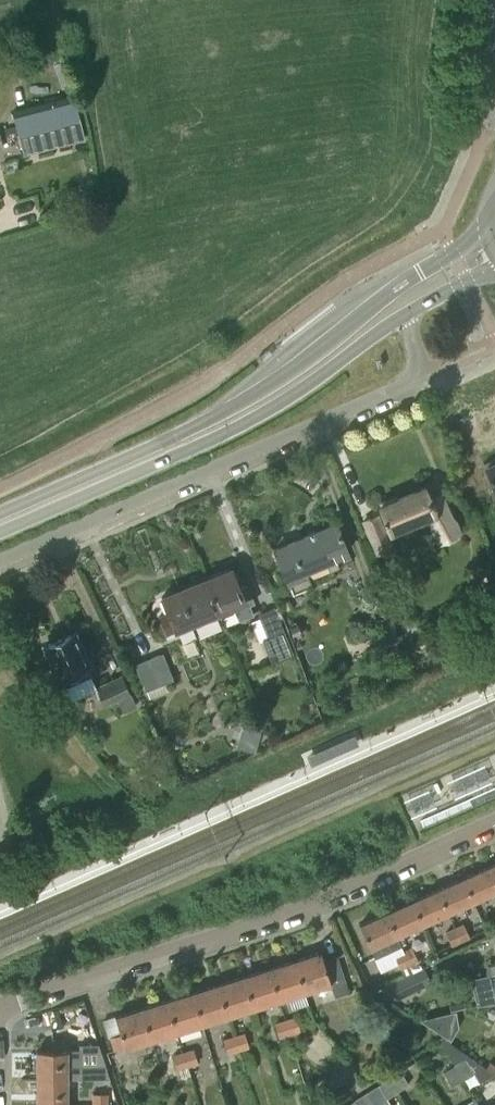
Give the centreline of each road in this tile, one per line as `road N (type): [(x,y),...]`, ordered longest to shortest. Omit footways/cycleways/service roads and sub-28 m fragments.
road 1 (residential): [(0,1004),(289,911),(494,824)]
road 2 (residential): [(0,561),(417,375)]
road 3 (secondary): [(490,226),(390,288),(279,374),(128,467)]
road 4 (secondary): [(128,467),(166,458),(284,399),(409,309)]
road 5 (secondary): [(0,521),(128,467)]

